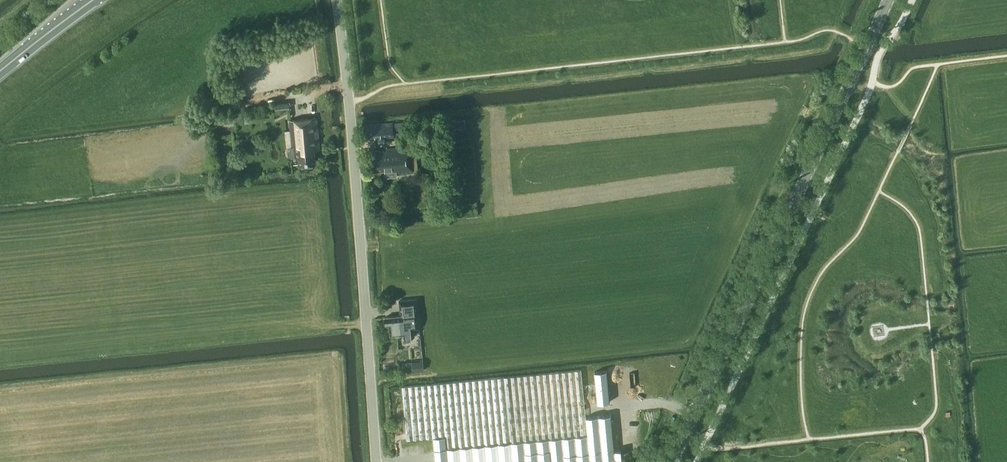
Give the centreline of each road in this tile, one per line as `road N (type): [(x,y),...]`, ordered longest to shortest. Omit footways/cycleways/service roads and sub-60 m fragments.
road 1 (secondary): [(673,461),(889,0)]
road 2 (tertiary): [(336,0),(377,461)]

